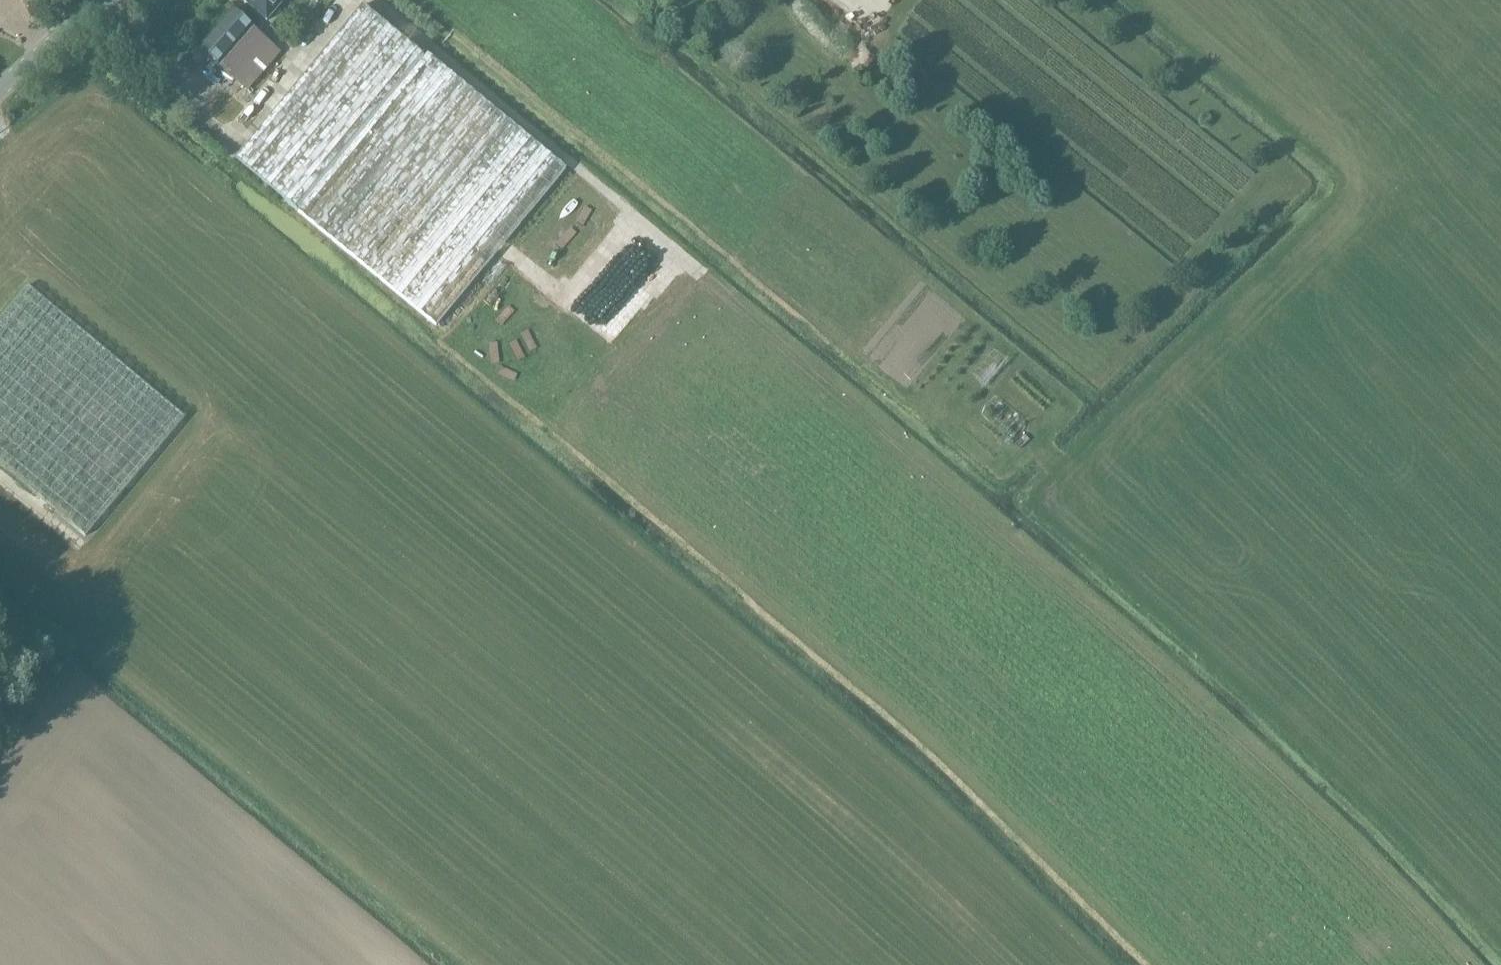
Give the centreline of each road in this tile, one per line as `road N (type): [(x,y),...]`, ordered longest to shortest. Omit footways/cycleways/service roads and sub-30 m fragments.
road 1 (tertiary): [(110,0),(0,92)]

